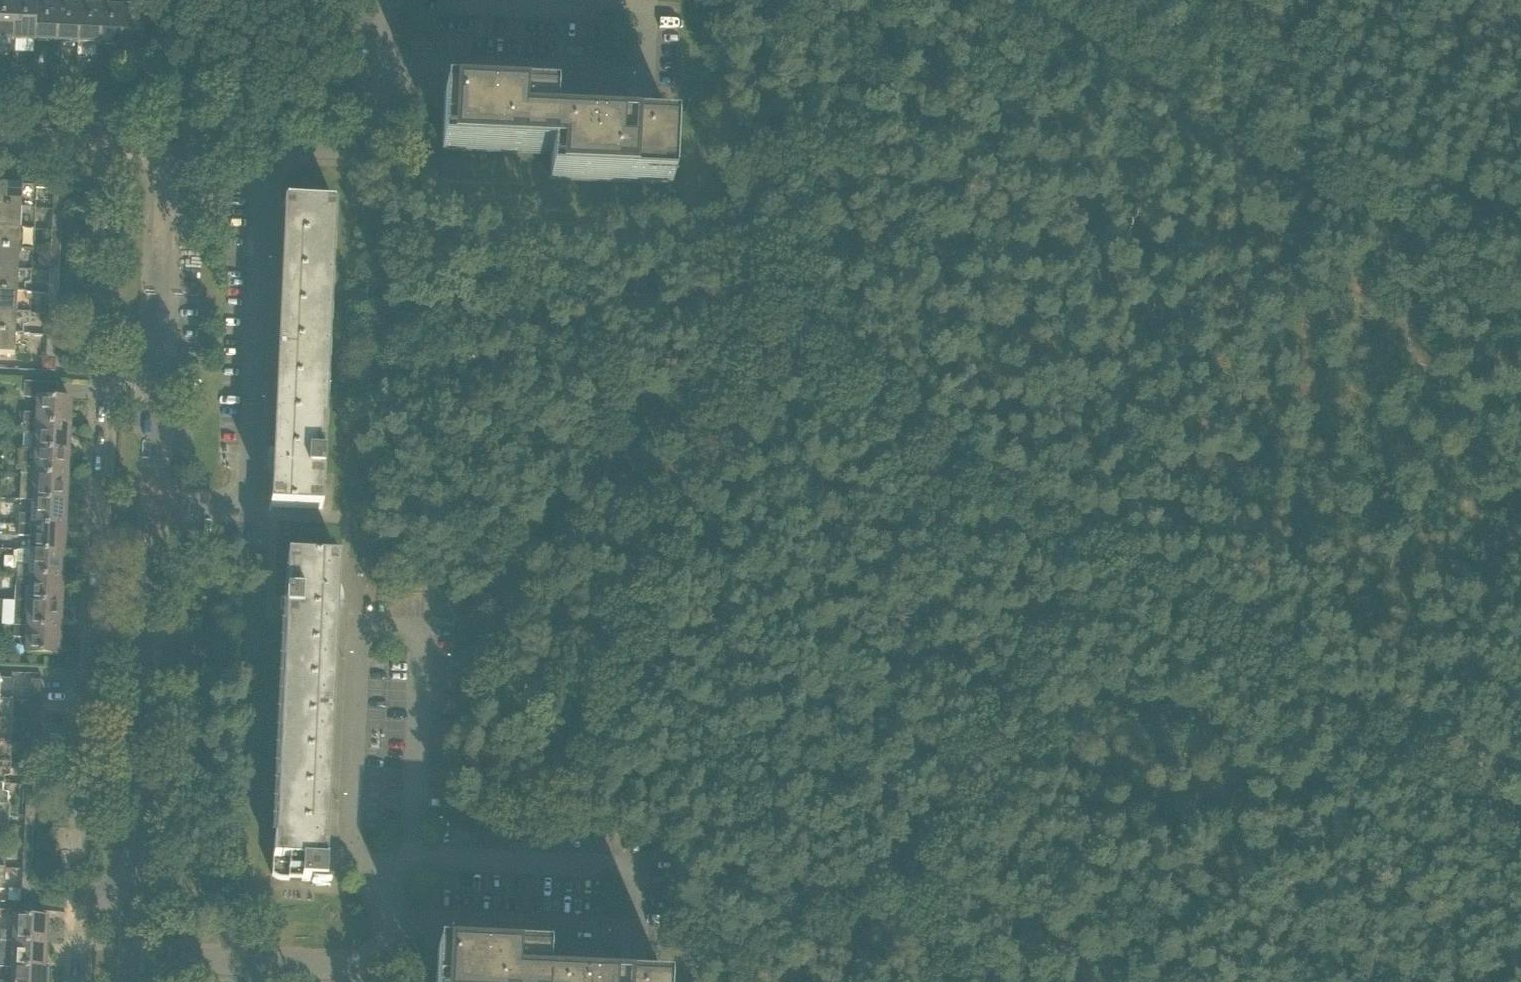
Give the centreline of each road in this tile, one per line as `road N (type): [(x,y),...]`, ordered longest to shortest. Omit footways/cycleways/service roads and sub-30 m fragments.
road 1 (track): [(763,328),(543,863)]
road 2 (tertiary): [(134,893),(150,361)]
road 3 (track): [(1070,550),(1520,823)]
road 4 (residential): [(92,747),(108,393),(150,361)]
road 5 (track): [(763,328),(910,412),(1070,550)]
road 6 (track): [(875,0),(856,78),(763,328)]
road 7 (unclassified): [(164,170),(205,143),(337,148),(357,134),(370,119),(384,0)]
road 8 (unclassified): [(396,922),(366,960),(315,969),(131,960)]
road 9 (tertiary): [(150,361),(164,170)]
road 10 (tertiary): [(164,170),(142,143),(0,135)]
road 11 (residential): [(134,893),(100,901),(82,917),(80,981)]

